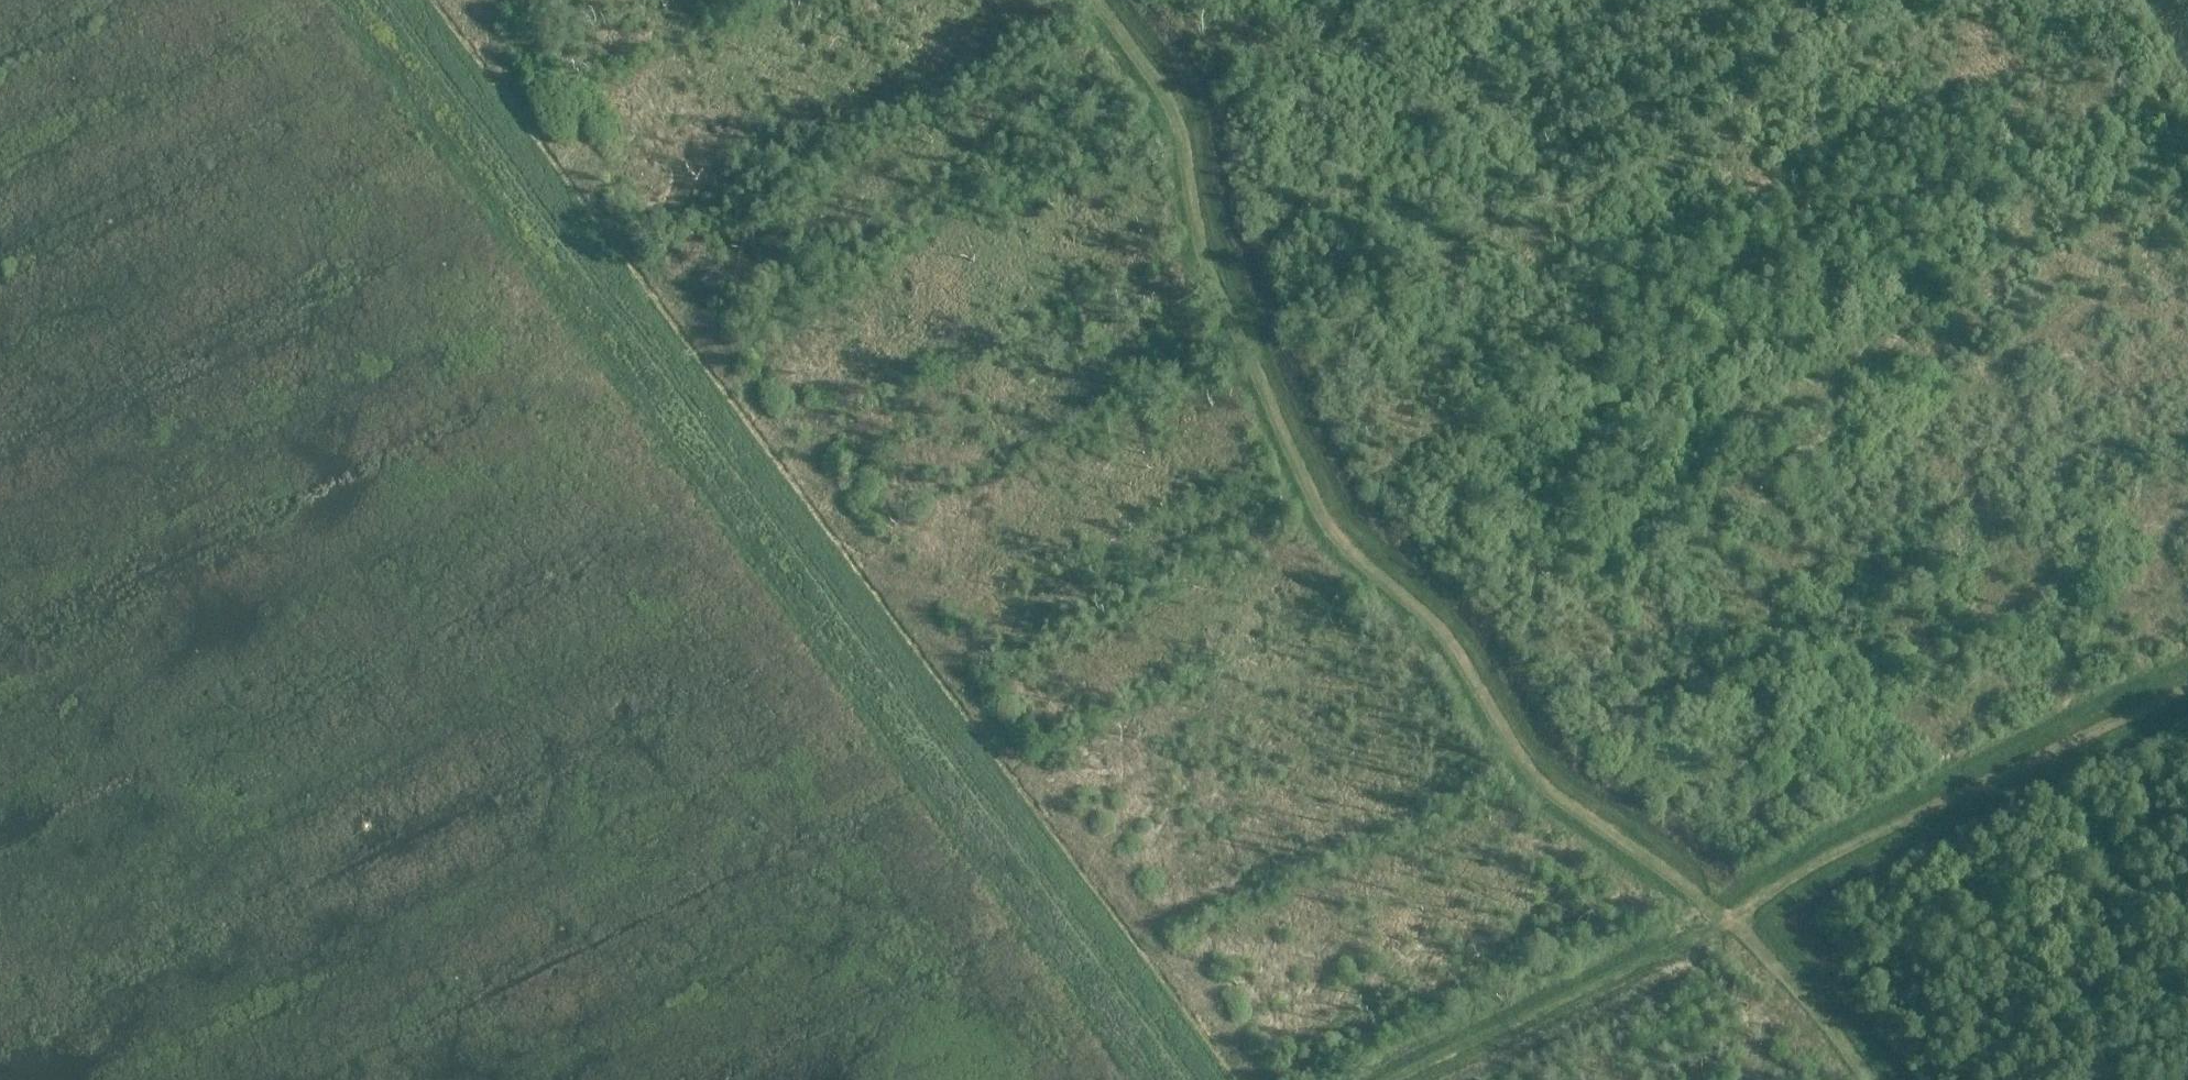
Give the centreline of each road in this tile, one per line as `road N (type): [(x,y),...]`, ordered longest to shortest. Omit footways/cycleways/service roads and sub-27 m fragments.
road 1 (track): [(1194,1079),(389,0)]

